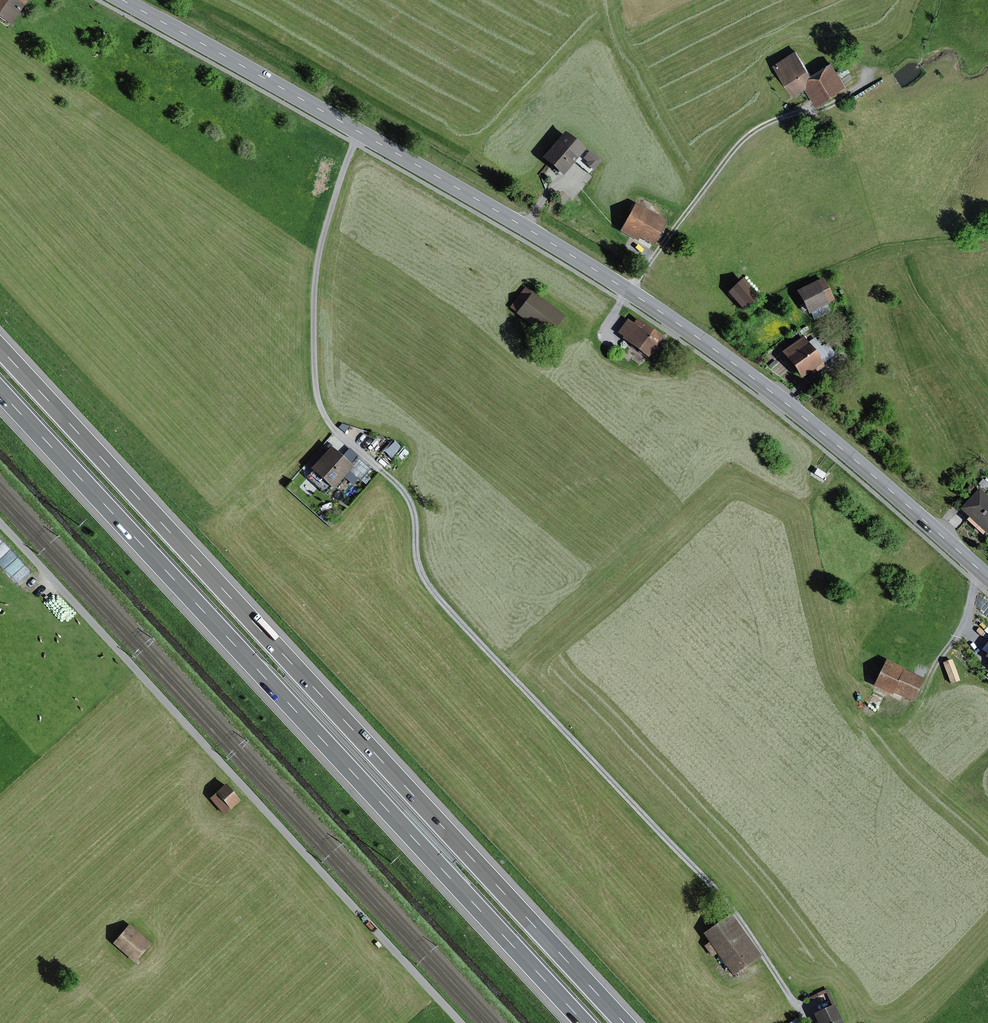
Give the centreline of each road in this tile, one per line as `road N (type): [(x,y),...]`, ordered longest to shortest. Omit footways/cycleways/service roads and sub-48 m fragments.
road 1 (primary): [(987,578),(827,436),(629,291),(123,0)]
road 2 (motorway): [(623,1022),(0,350)]
road 3 (motorway): [(0,392),(584,1022)]
road 4 (track): [(380,469),(411,499),(419,567),(440,599),(724,898),(799,1012)]
road 5 (track): [(0,523),(461,1022)]

